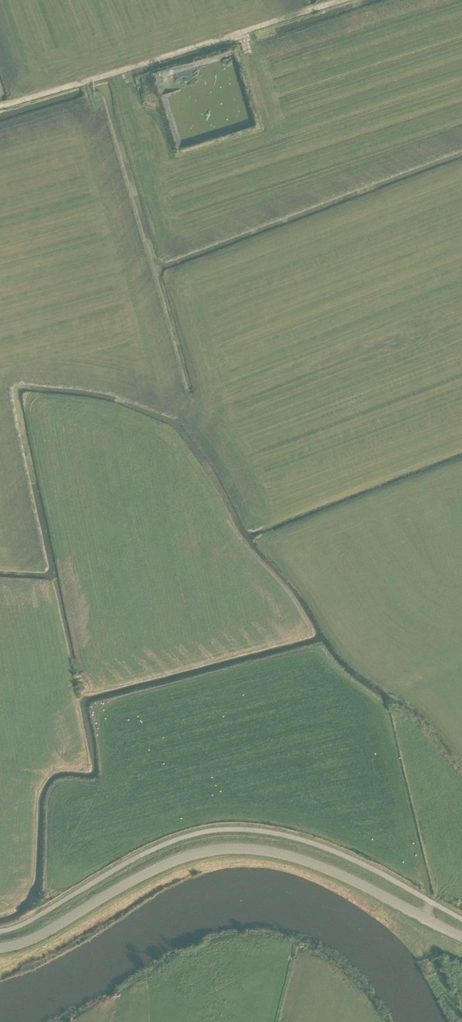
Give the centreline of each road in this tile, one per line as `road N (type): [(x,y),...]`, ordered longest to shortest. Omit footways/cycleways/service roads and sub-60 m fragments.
road 1 (tertiary): [(461,937),(325,867),(223,848),(161,866),(31,940),(0,948)]

